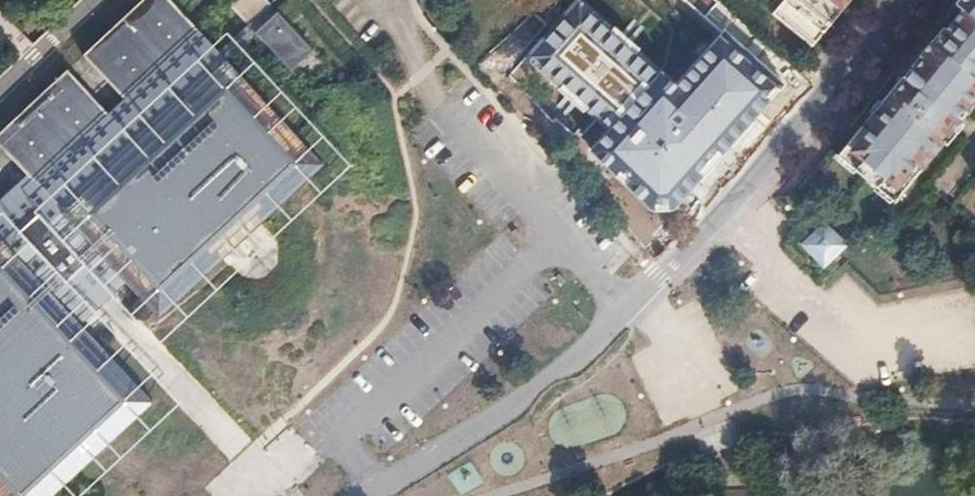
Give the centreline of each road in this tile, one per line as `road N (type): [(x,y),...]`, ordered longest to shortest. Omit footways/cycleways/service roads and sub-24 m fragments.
road 1 (unclassified): [(905,0),(813,116),(625,310),(515,406),(371,495)]
road 2 (residential): [(0,90),(103,0)]

